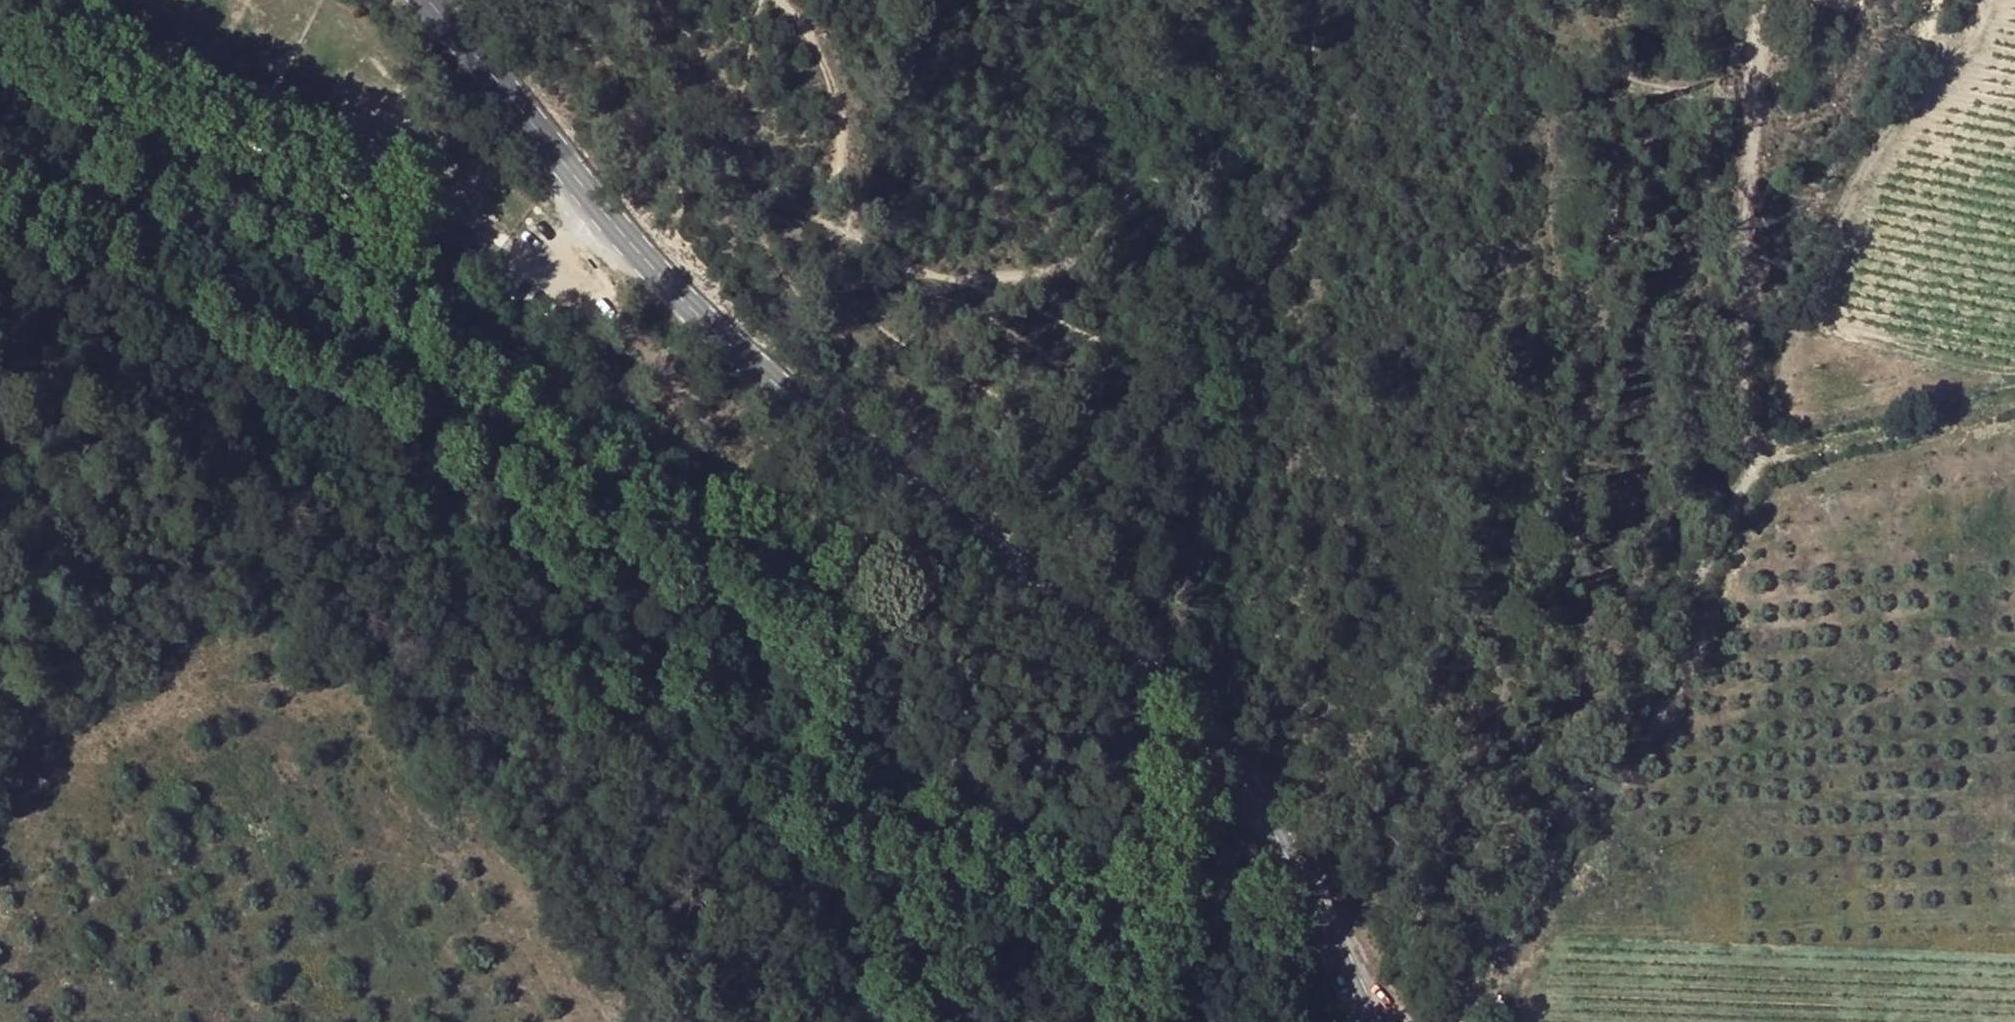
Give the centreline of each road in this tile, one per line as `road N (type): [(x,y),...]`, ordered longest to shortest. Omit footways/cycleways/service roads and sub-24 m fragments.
road 1 (tertiary): [(413,0),(677,313),(796,424),(1060,628),(1182,738),(1279,871),(1354,1021)]
road 2 (track): [(2014,398),(1786,451),(1754,449),(1745,436),(1742,295),(1759,0)]

